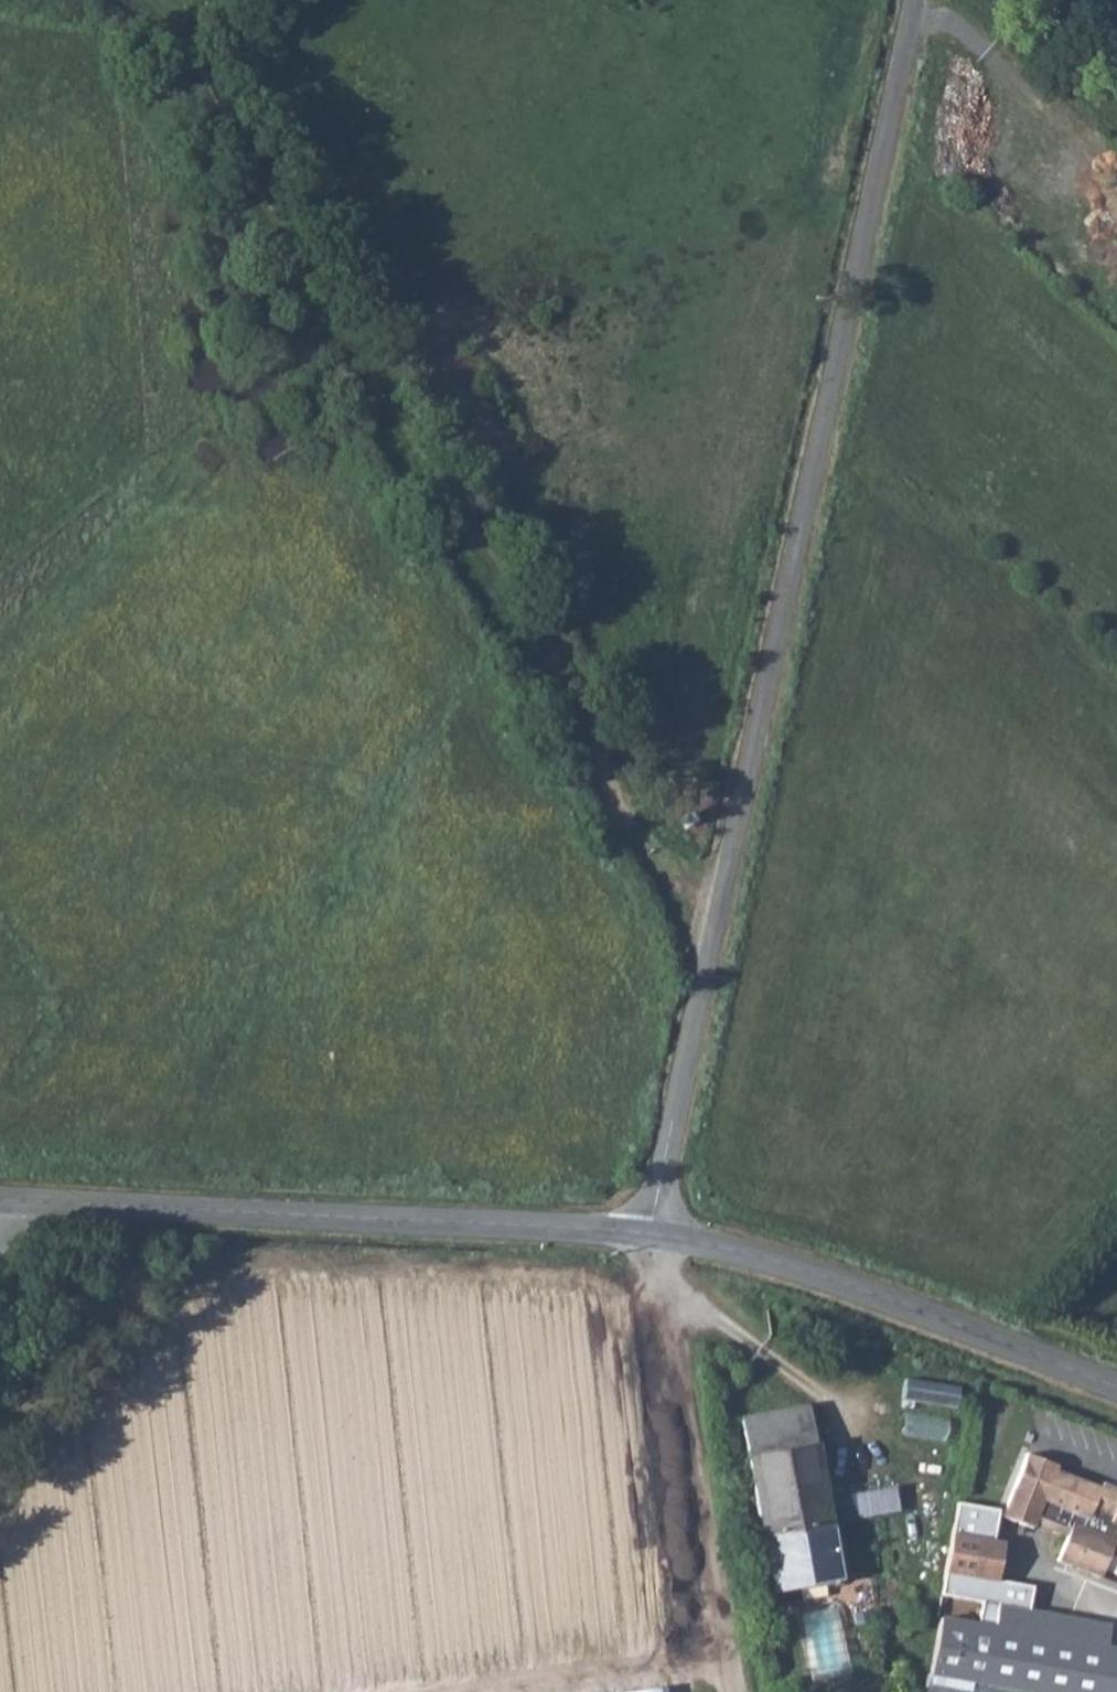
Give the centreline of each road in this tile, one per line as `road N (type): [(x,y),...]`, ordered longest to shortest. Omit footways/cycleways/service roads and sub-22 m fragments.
road 1 (unclassified): [(649,1234),(917,0)]
road 2 (tertiary): [(649,1234),(3,1200)]
road 3 (track): [(735,1691),(670,1237)]
road 4 (tertiary): [(705,1244),(1116,1387)]
road 5 (track): [(510,1691),(732,1665)]

